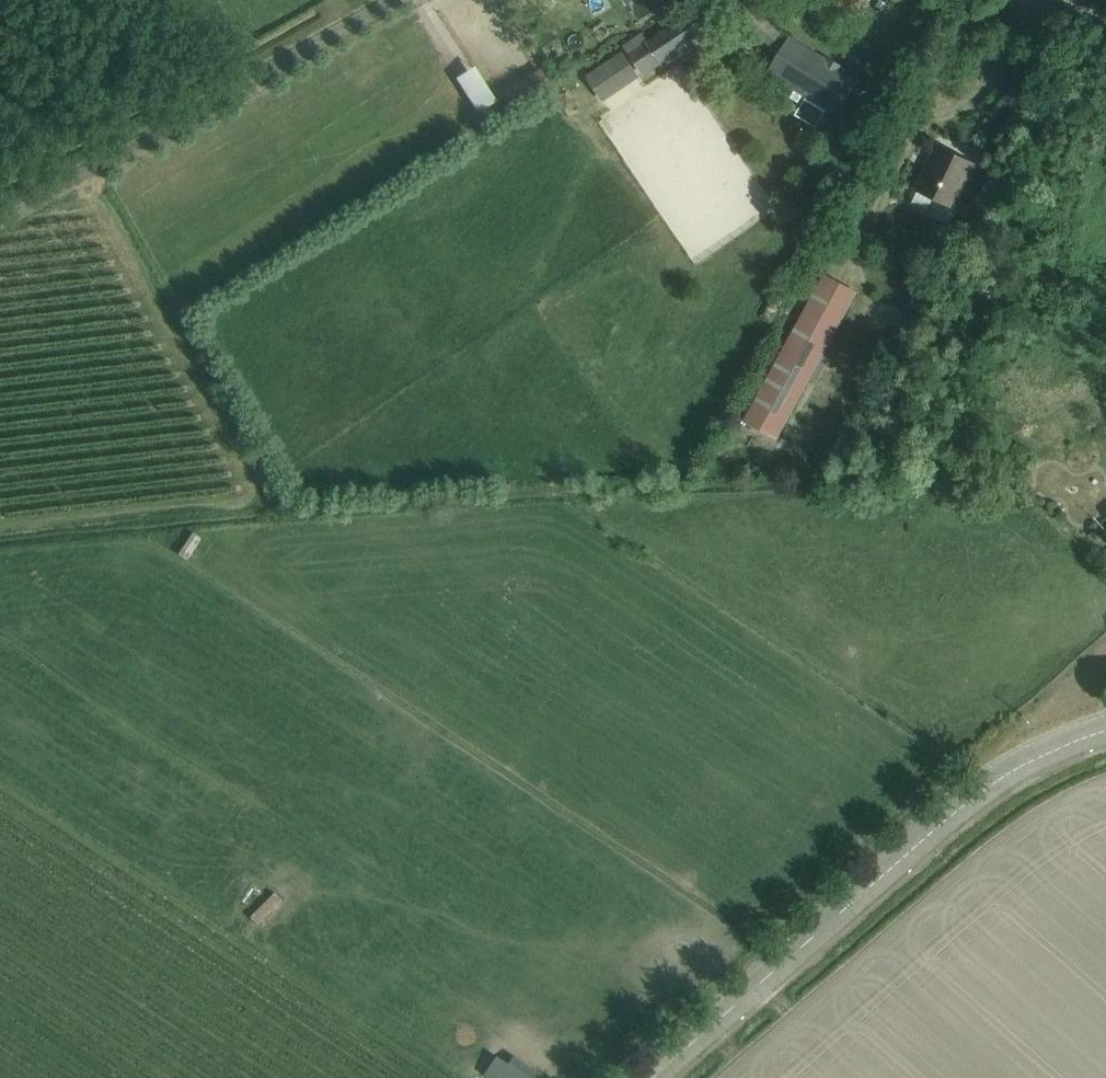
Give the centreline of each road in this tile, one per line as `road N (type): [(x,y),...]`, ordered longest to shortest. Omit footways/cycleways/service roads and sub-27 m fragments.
road 1 (tertiary): [(1105,729),(1035,759),(946,820),(654,1077)]
road 2 (unclassified): [(0,222),(399,0)]

